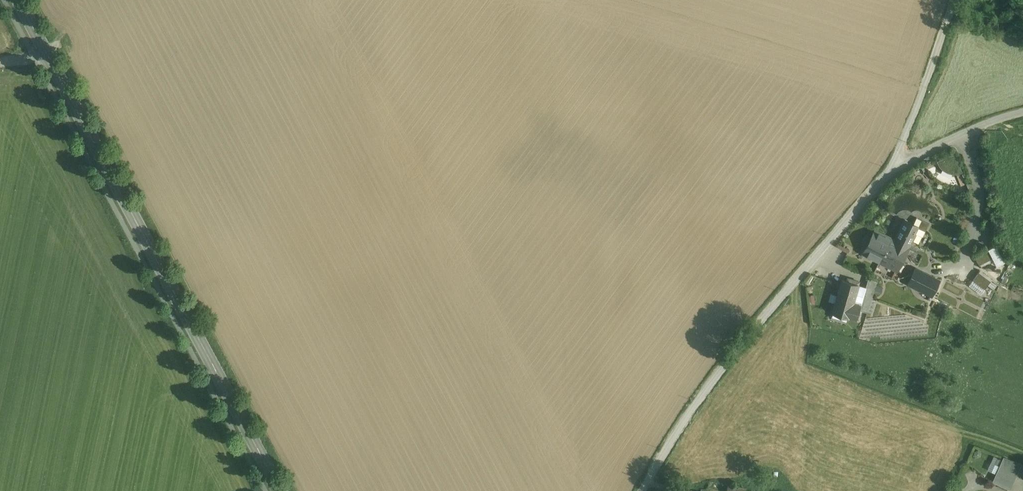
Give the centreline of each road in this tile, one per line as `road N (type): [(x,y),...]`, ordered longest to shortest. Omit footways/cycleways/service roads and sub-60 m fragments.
road 1 (secondary): [(281,490),(47,53)]
road 2 (unclassified): [(887,174),(729,356),(643,490)]
road 3 (unclassified): [(887,174),(955,0)]
road 4 (unclassified): [(1022,111),(979,125),(887,174)]

